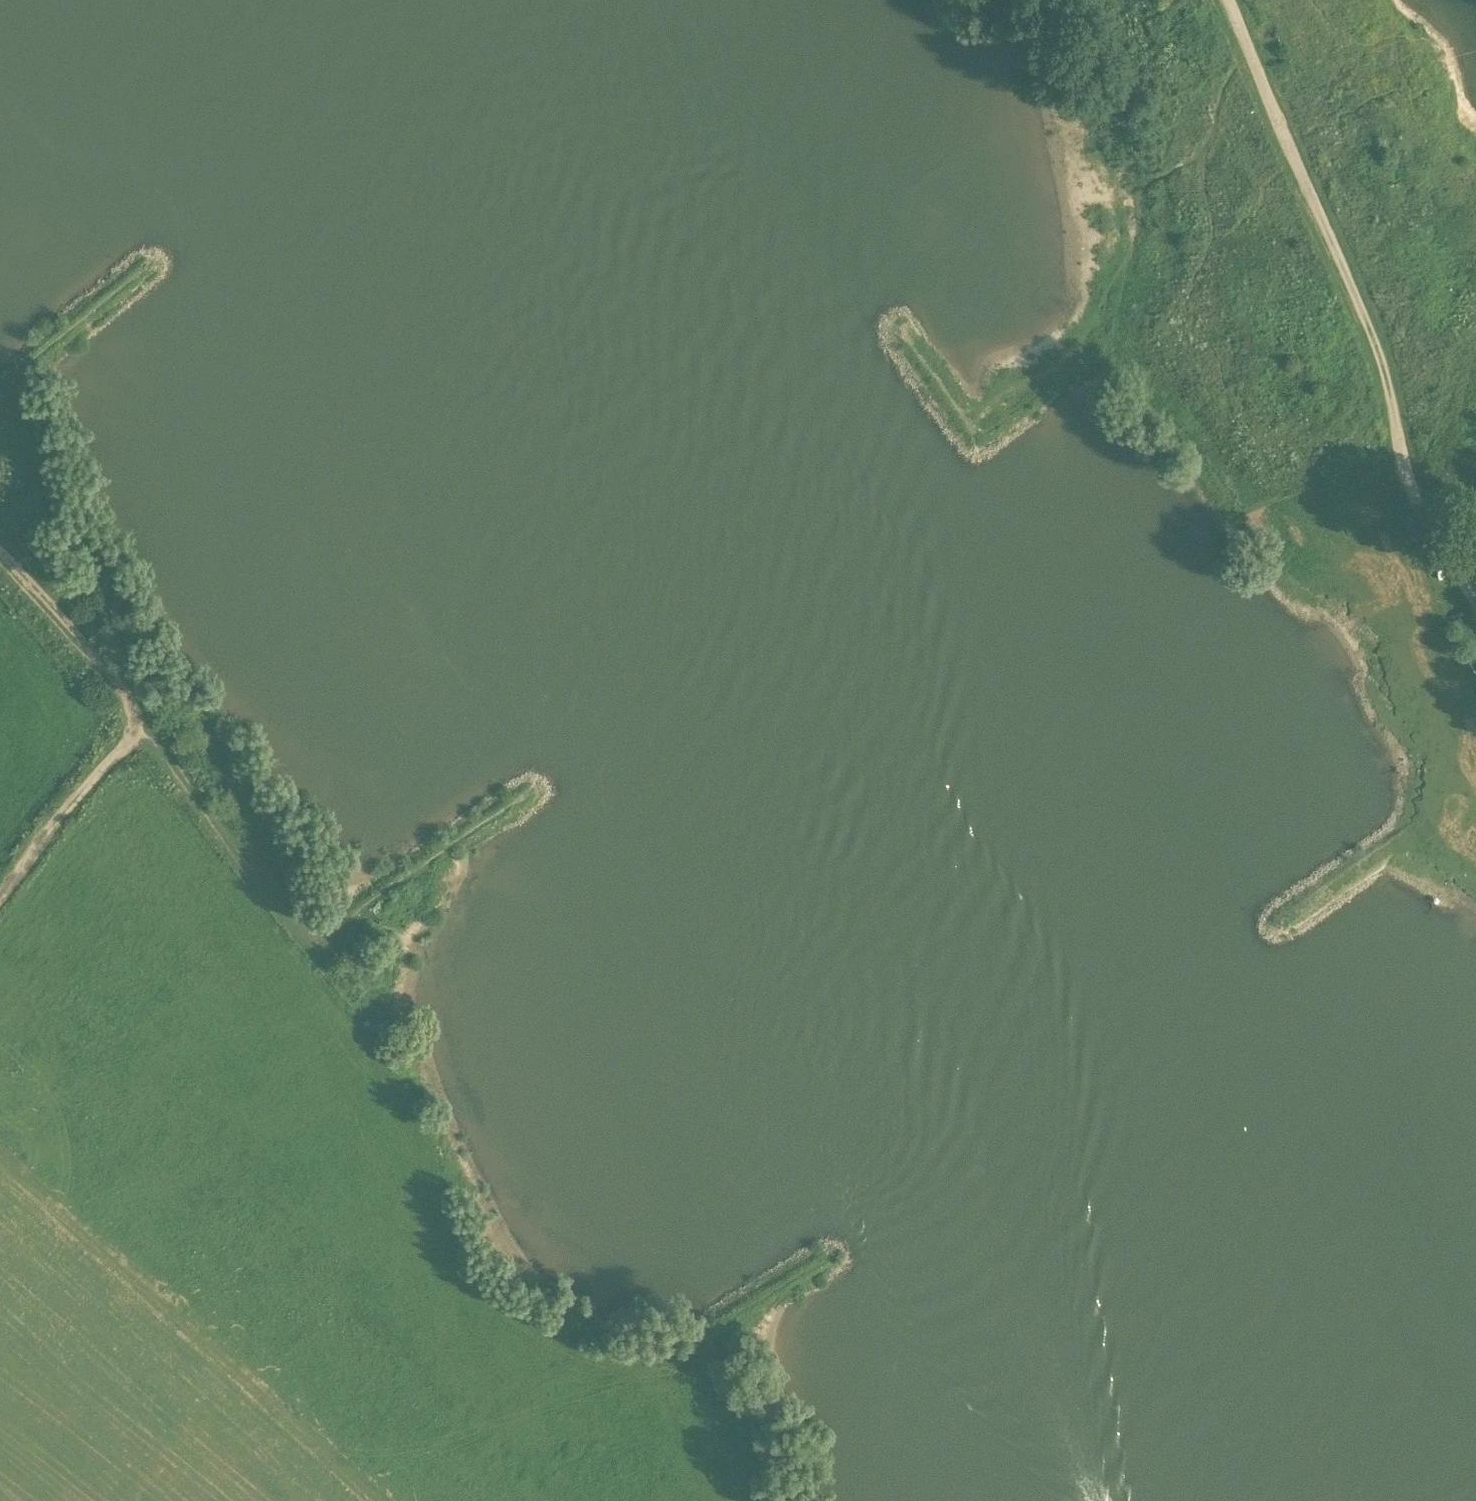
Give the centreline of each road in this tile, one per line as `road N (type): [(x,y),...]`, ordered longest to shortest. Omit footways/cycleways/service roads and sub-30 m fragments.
road 1 (track): [(1475,620),(1415,512),(1383,384),(1225,0)]
road 2 (track): [(0,558),(85,646),(123,701),(125,724),(77,802),(0,896)]

